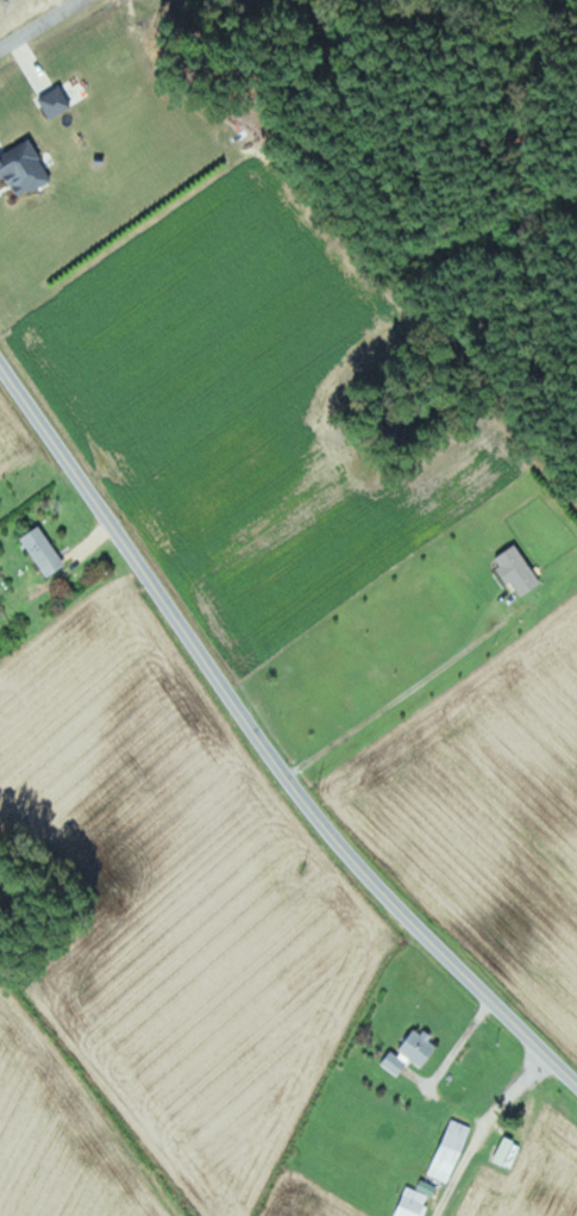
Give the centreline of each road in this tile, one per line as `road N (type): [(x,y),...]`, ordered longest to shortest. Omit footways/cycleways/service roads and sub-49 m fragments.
road 1 (tertiary): [(0,355),(314,812),(429,940),(576,1080)]

